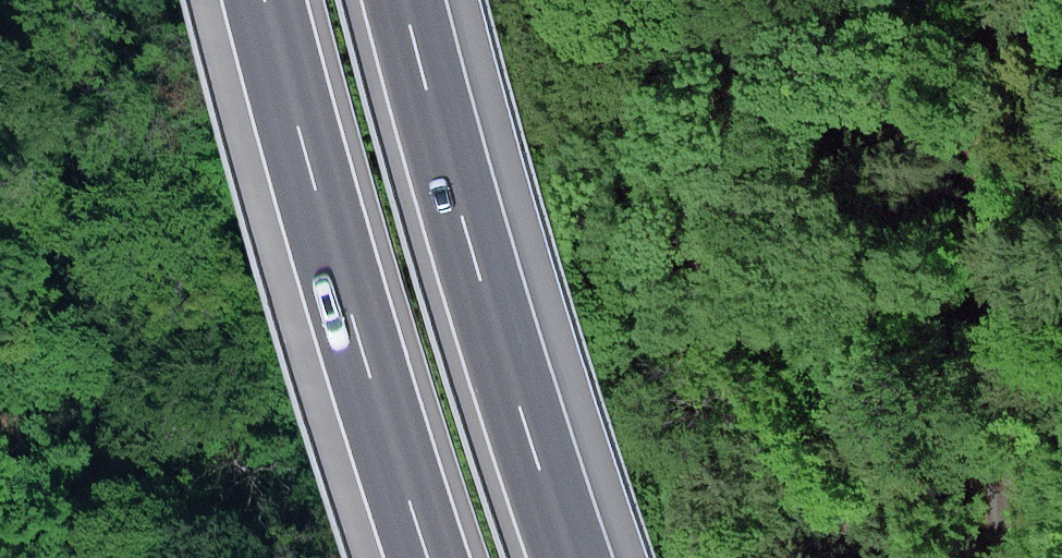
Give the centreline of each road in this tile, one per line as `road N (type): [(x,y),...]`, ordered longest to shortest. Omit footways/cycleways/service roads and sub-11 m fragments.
road 1 (motorway): [(575,557),(532,437),(407,0)]
road 2 (motorway): [(262,0),(426,557)]
road 3 (track): [(1010,557),(994,293),(1013,0)]

